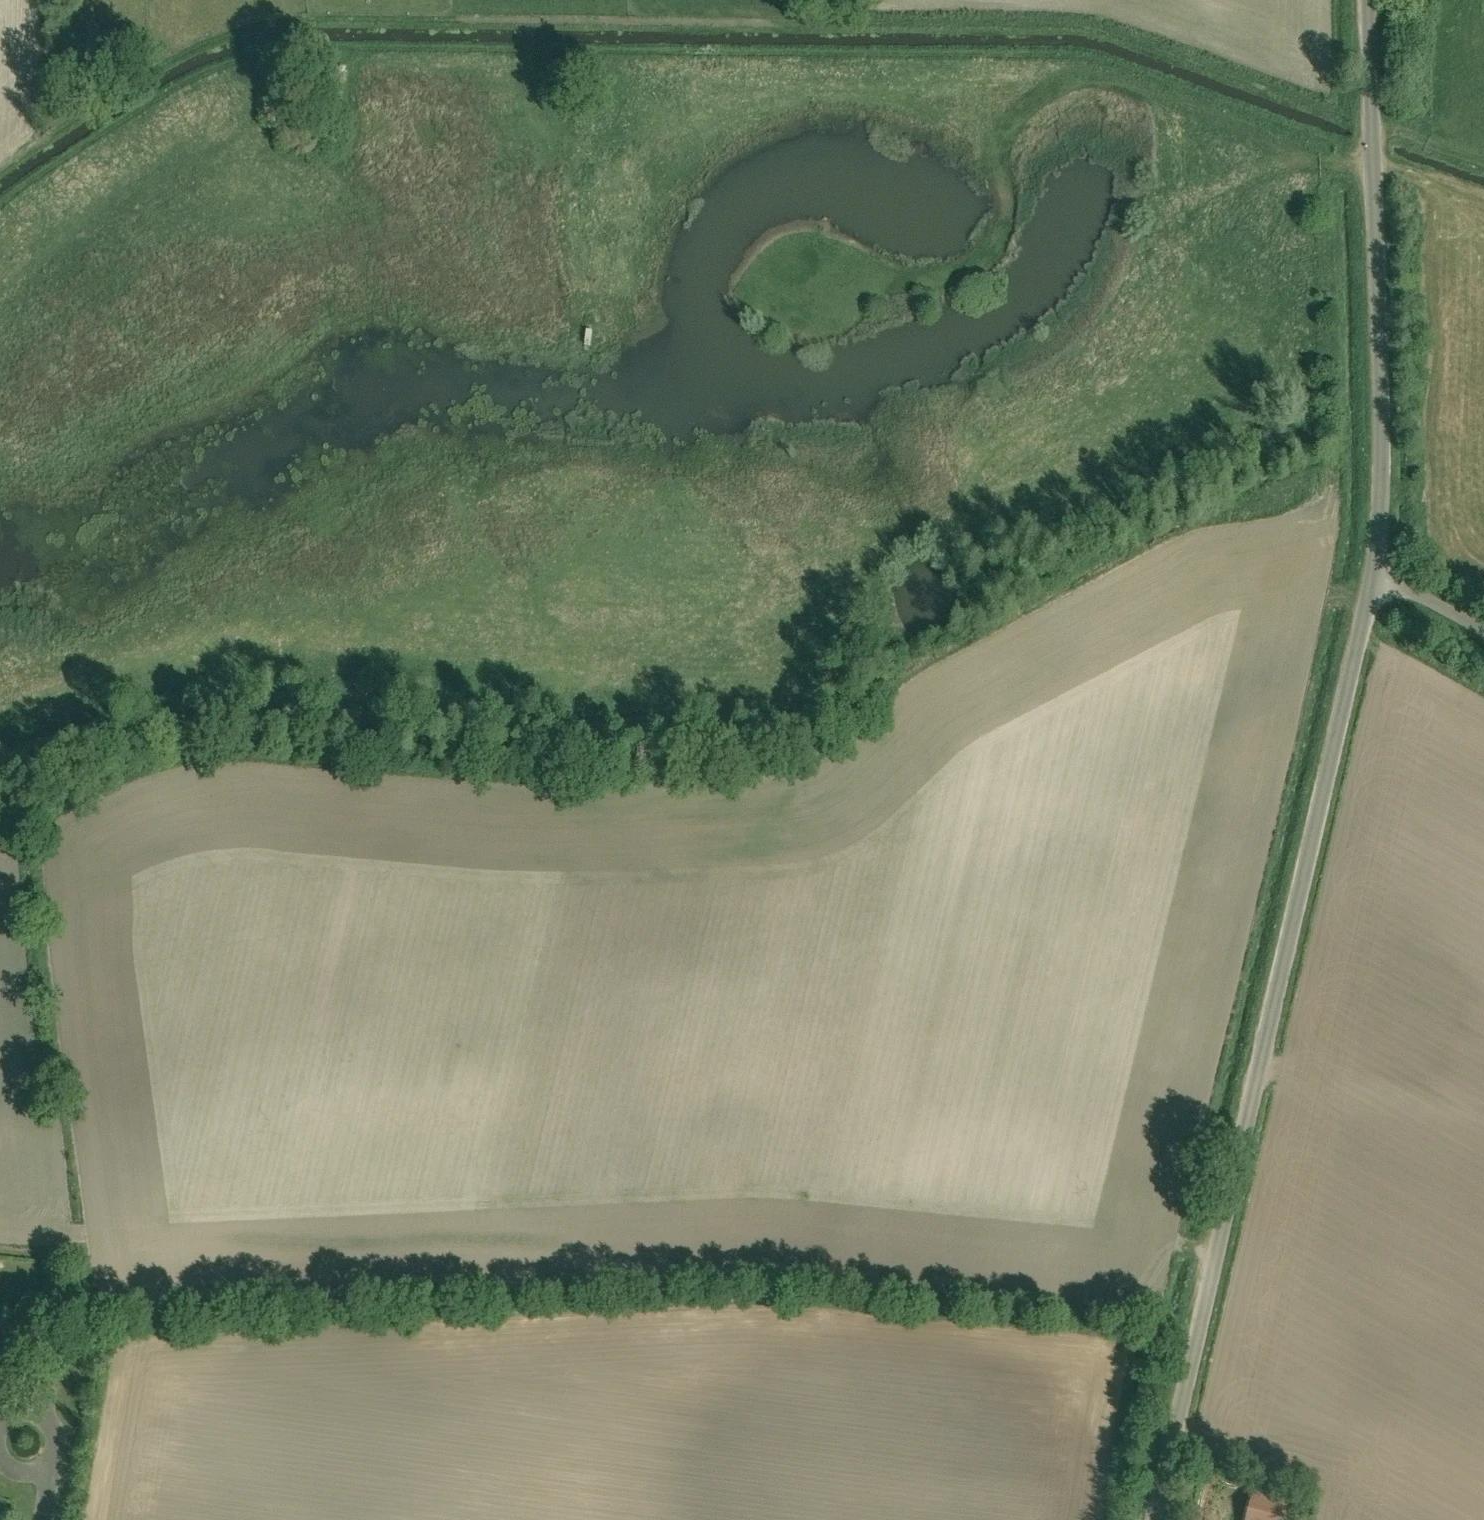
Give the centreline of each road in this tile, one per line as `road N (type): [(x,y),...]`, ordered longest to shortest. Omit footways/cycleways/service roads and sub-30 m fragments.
road 1 (unclassified): [(1154,1519),(1373,573)]
road 2 (unclassified): [(1373,573),(1380,333),(1369,0)]
road 3 (unclassified): [(1483,634),(1373,573)]

